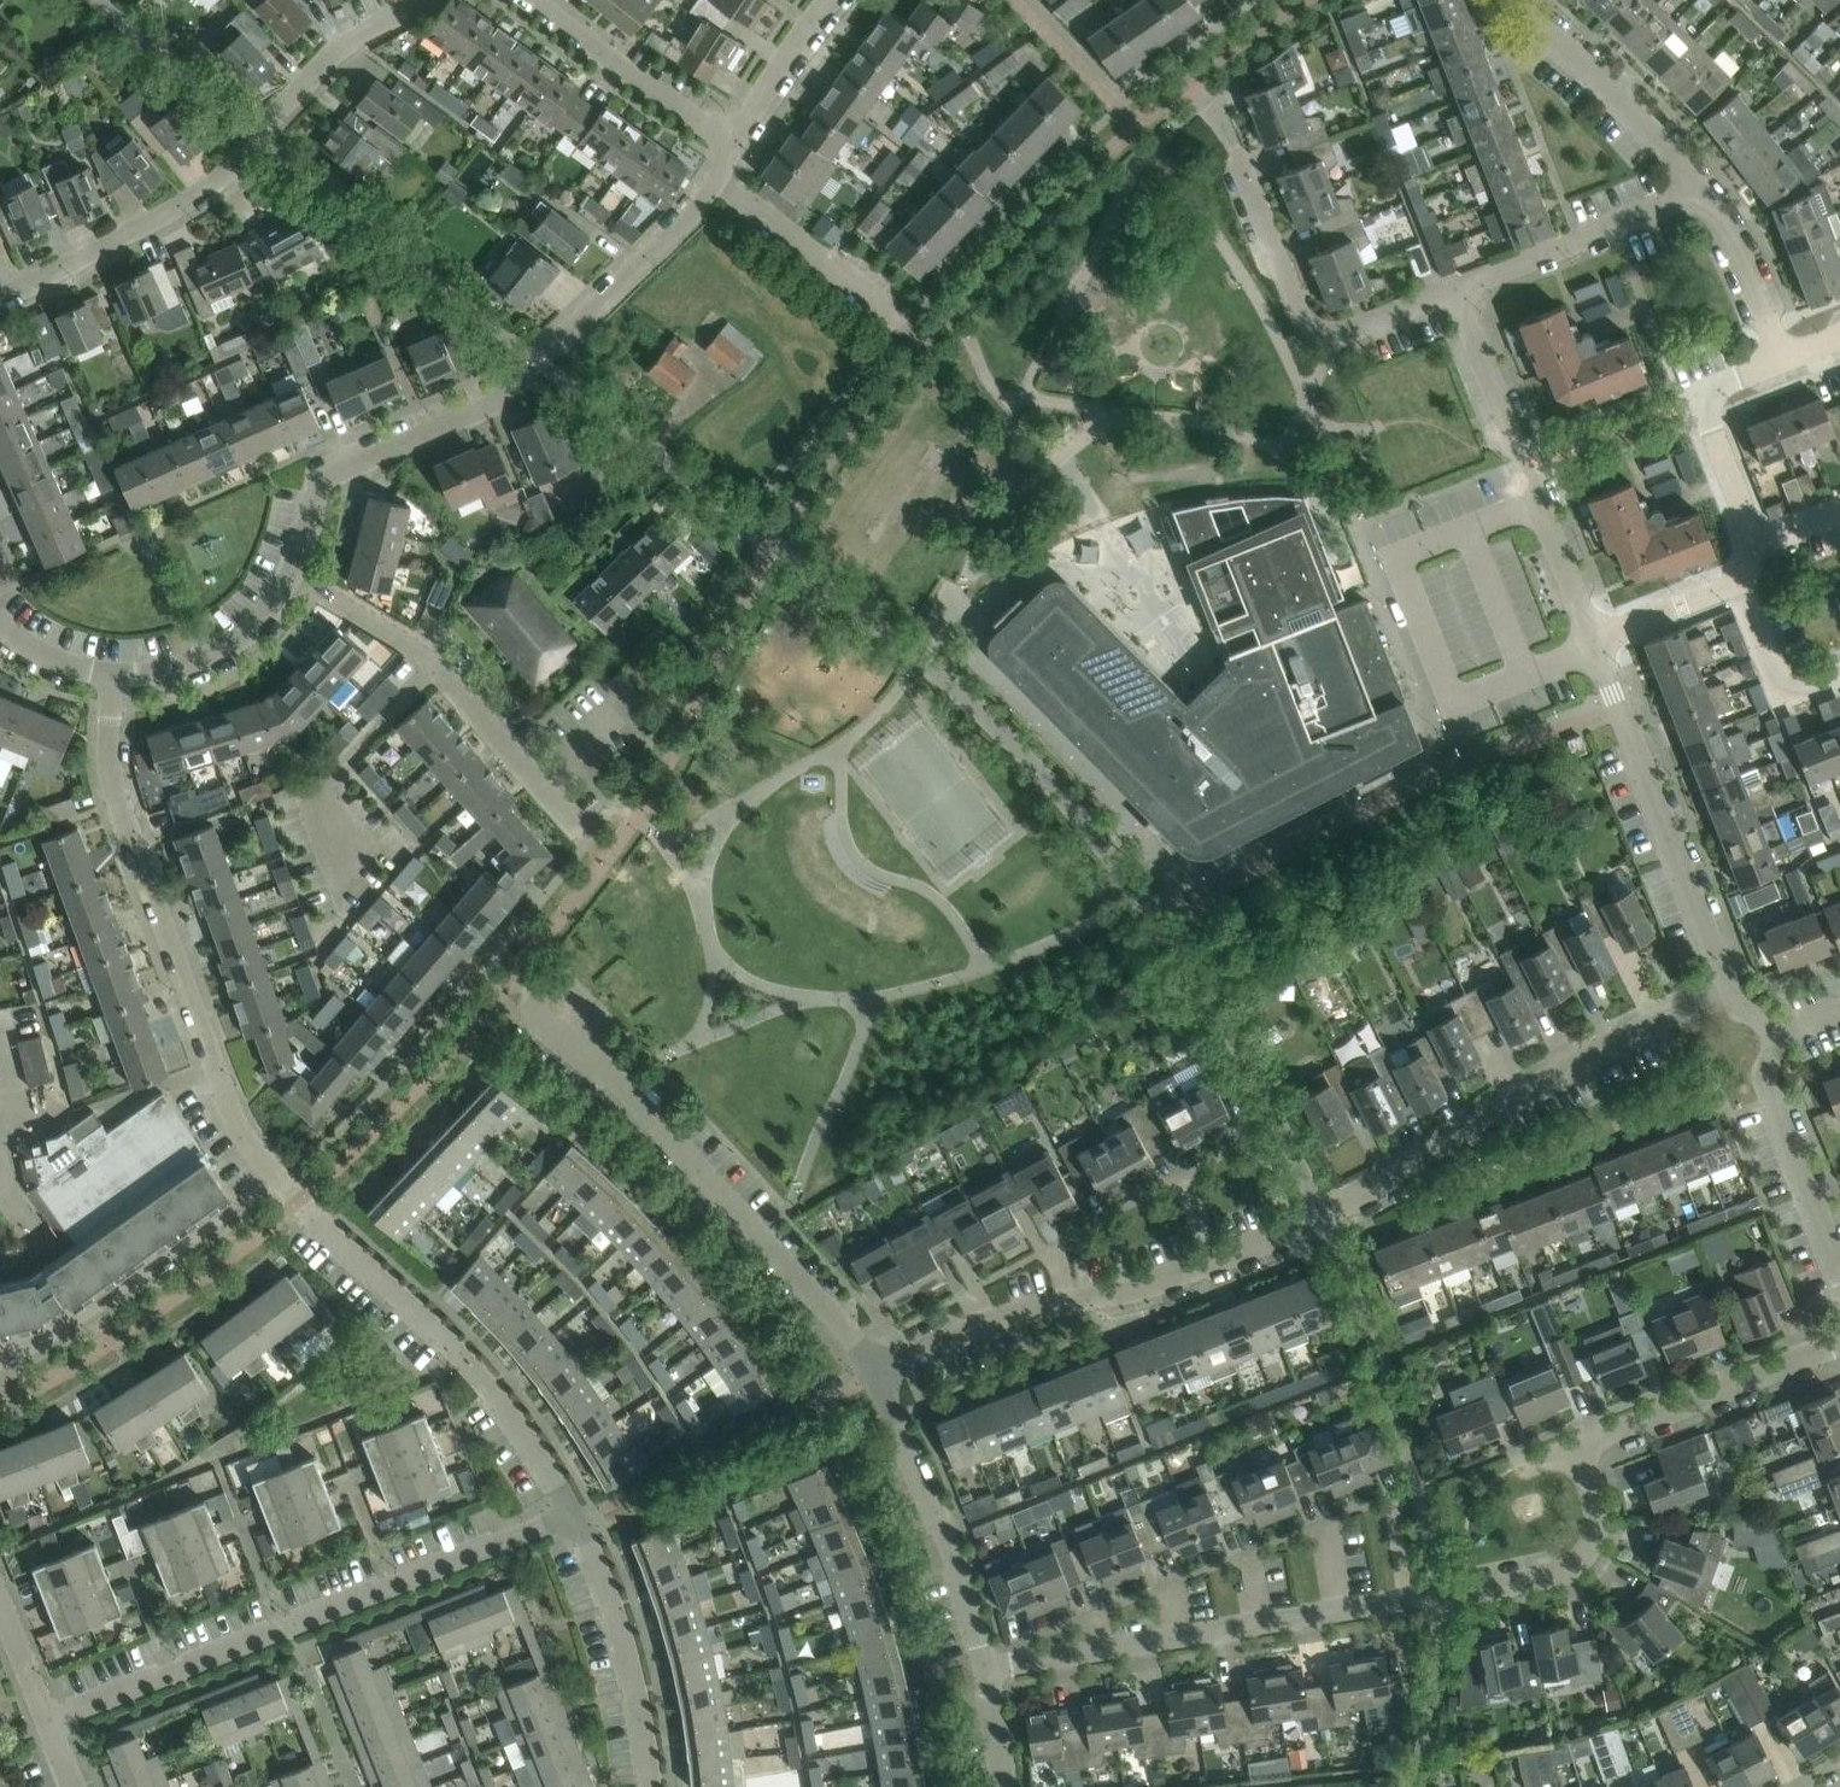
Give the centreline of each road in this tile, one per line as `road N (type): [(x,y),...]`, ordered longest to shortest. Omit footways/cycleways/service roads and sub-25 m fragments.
road 1 (residential): [(576,1521),(514,1418),(417,1312),(298,1200),(236,1123),(108,769),(109,678)]
road 2 (residential): [(877,1370),(994,1317),(1173,1277),(1322,1216),(1612,1040),(1730,993)]
road 3 (residential): [(987,1670),(1438,1599),(1572,1570),(1597,1522),(1581,1448)]
road 4 (residential): [(717,176),(686,221),(489,404),(325,477),(289,574)]
road 5 (residential): [(47,1718),(576,1521)]
road 6 (residential): [(0,294),(207,188),(346,40),(419,0)]
road 7 (residential): [(877,1370),(834,1305),(564,1023)]
road 8 (residential): [(1455,288),(1352,328),(1323,331),(1291,289),(1211,101)]
road 9 (residential): [(581,831),(414,645),(289,574)]
road 10 (residential): [(1730,993),(1591,639)]
road 11 (residential): [(1591,639),(1455,288)]
road 12 (residential): [(987,1670),(942,1527),(877,1370)]
road 13 (residential): [(1581,1448),(1839,1344)]
road 14 (residential): [(655,1786),(634,1682),(576,1521)]
road 15 (residential): [(1701,192),(1455,288)]
road 16 (residential): [(1839,1270),(1766,1081),(1773,1032)]
road 17 (residential): [(734,141),(533,0)]
road 18 (residential): [(900,322),(717,176)]
road 19 (residential): [(1701,192),(1542,25)]
road 20 (residential): [(289,574),(257,623),(214,653),(164,673),(109,678)]
road 21 (residential): [(1778,360),(1742,267),(1701,192)]
road 22 (residential): [(1733,578),(1774,679),(1802,688),(1839,673)]
road 23 (residential): [(827,0),(734,141)]
road 24 (residential): [(1696,398),(1750,530),(1751,551)]
road 25 (residential): [(1733,578),(1591,639)]
road 26 (residential): [(47,1718),(0,1599)]
road 27 (residential): [(109,678),(42,654),(0,621)]

